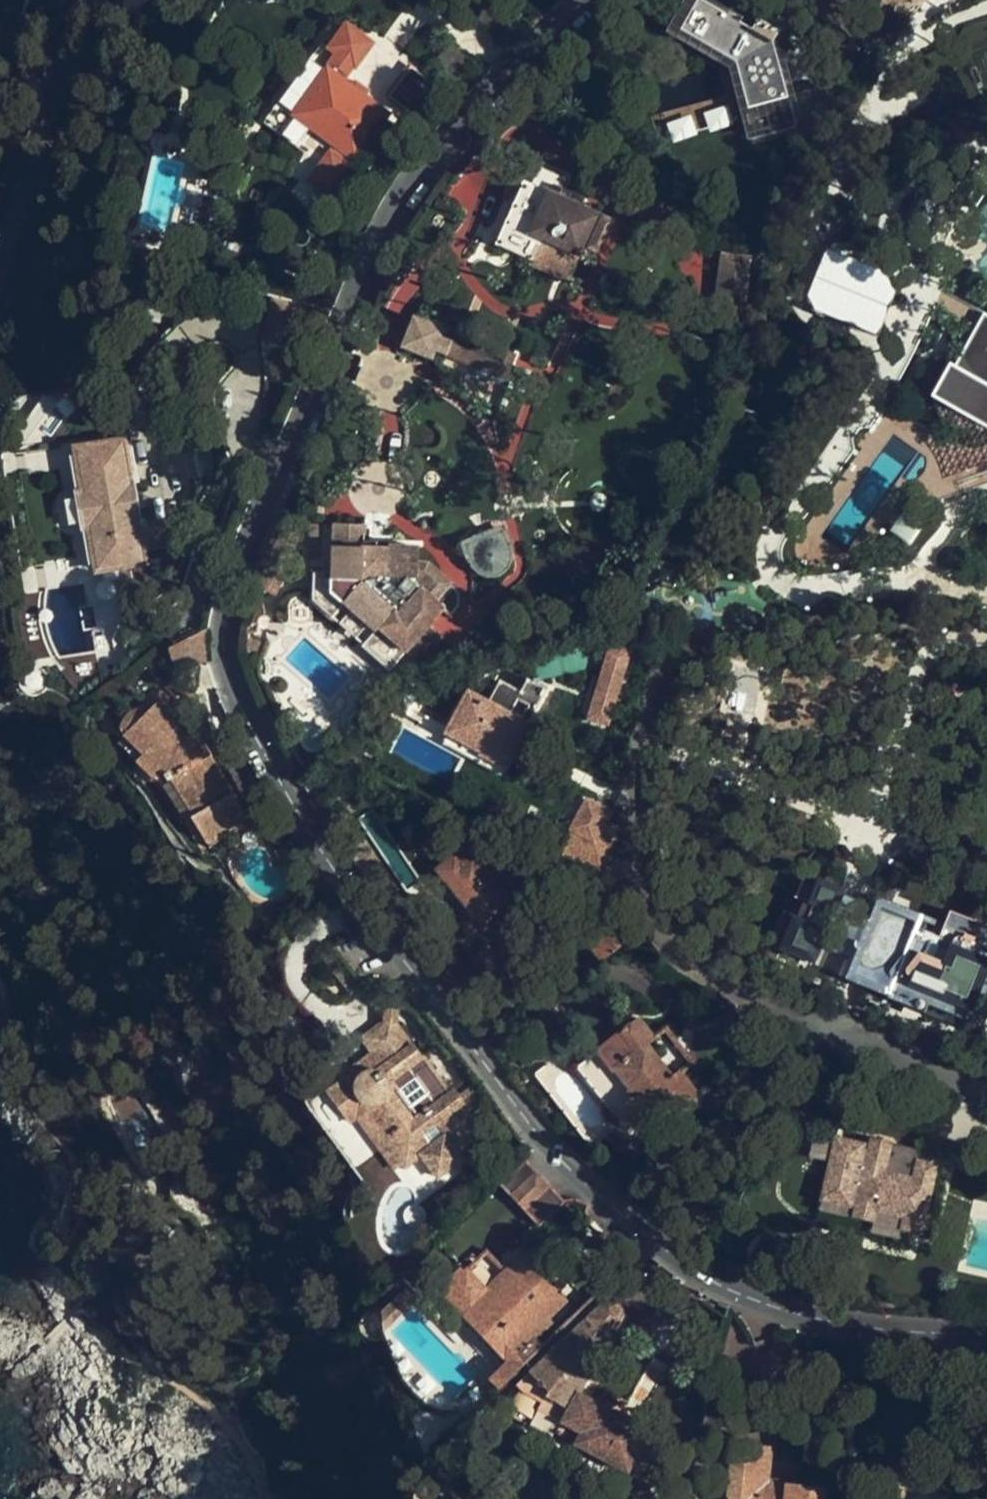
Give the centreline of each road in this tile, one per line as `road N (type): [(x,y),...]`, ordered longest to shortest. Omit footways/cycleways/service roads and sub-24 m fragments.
road 1 (residential): [(588,0),(480,99),(386,223),(274,484),(227,632),(234,686),(314,839),(475,1057),(629,1231),(746,1300),(830,1324),(986,1333)]
road 2 (residential): [(75,0),(0,267)]

